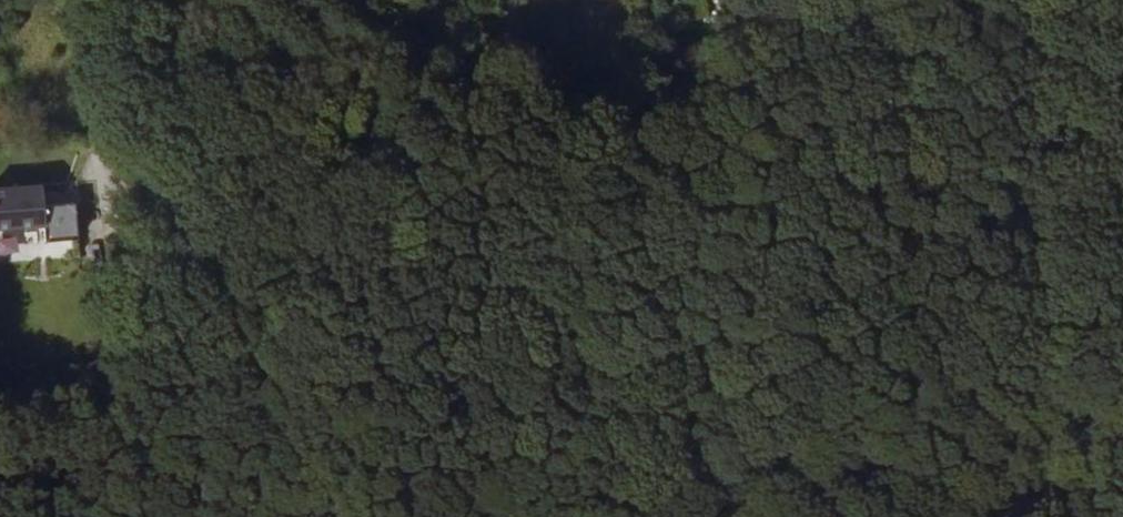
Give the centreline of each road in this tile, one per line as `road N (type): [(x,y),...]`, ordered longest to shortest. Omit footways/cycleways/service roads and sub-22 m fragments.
road 1 (unclassified): [(1028,0),(1085,516)]
road 2 (residential): [(132,305),(103,0)]

